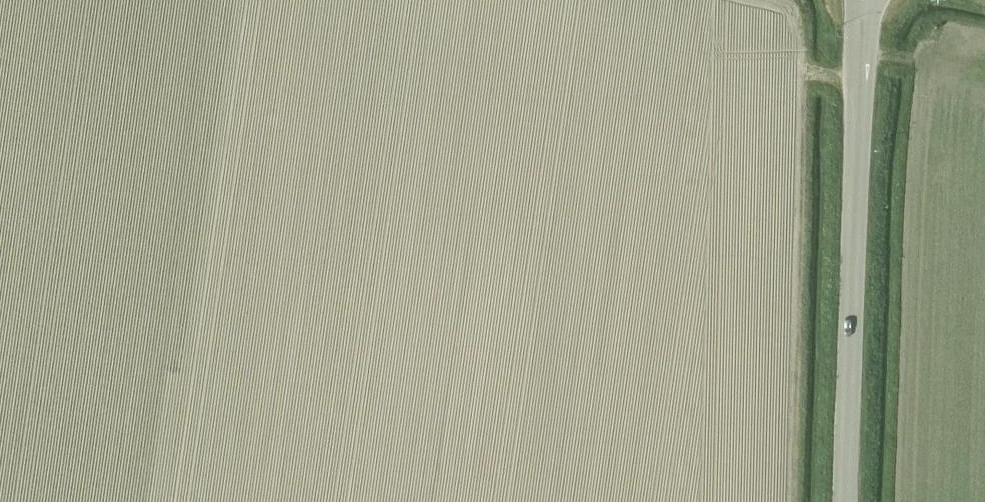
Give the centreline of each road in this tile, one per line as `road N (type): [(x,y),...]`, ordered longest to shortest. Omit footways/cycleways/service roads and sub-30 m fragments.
road 1 (tertiary): [(847,501),(864,0)]

